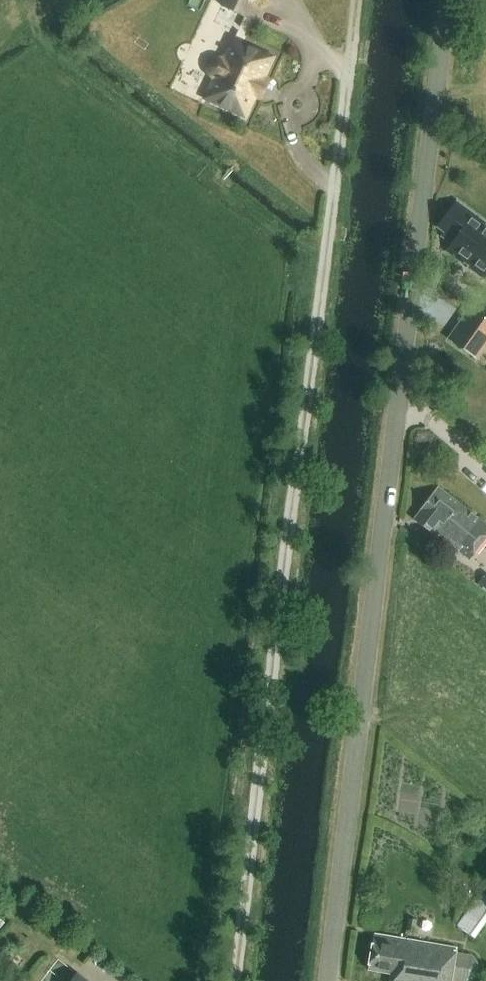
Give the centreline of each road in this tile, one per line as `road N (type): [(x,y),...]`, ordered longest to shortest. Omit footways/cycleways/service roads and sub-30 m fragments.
road 1 (unclassified): [(325,980),(447,0)]
road 2 (track): [(234,980),(356,0)]

